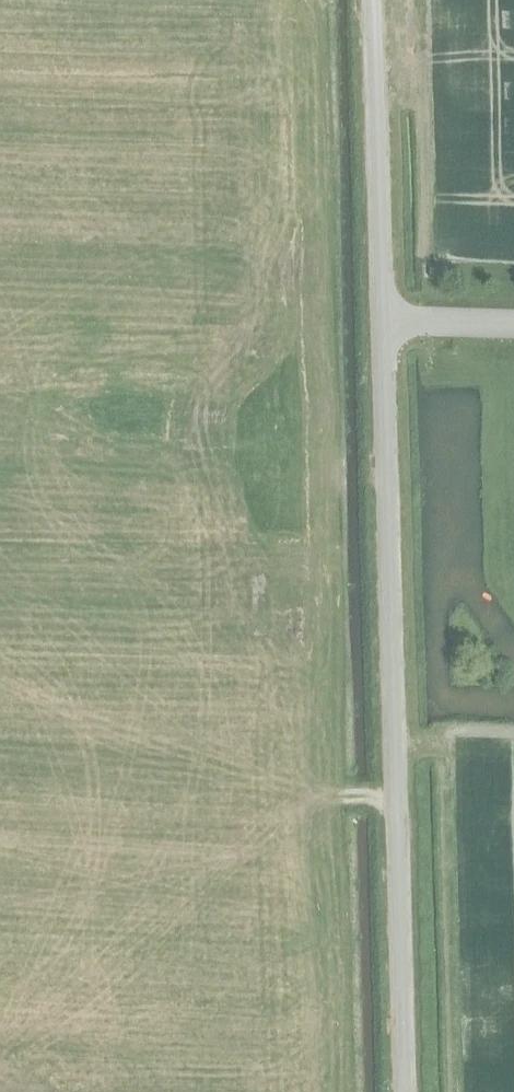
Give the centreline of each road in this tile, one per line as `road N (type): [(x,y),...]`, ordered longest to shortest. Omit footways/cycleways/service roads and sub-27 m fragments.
road 1 (unclassified): [(405,1091),(370,0)]

